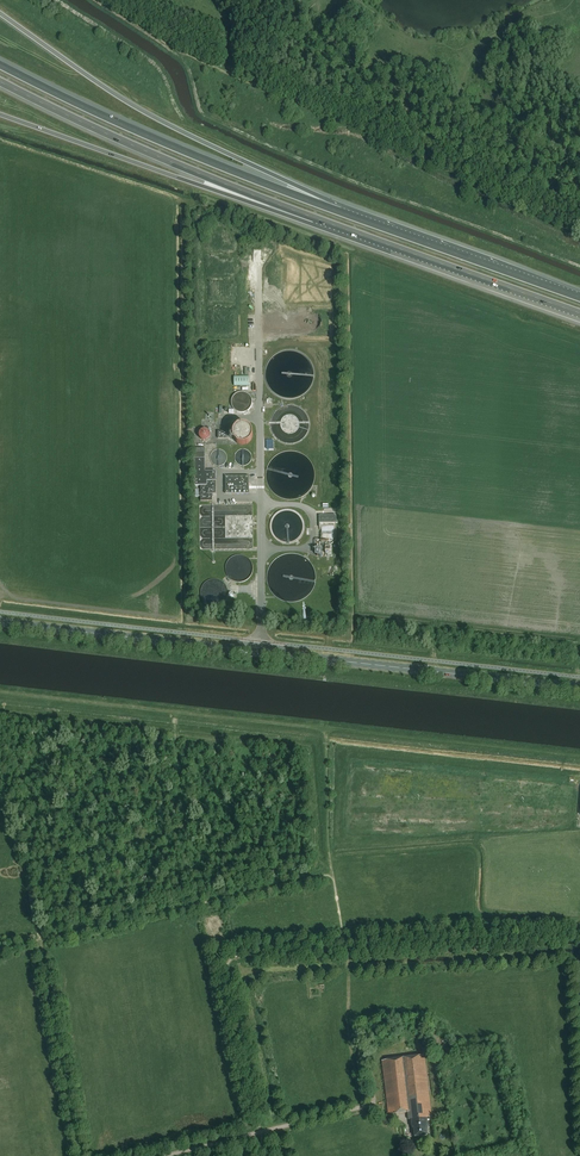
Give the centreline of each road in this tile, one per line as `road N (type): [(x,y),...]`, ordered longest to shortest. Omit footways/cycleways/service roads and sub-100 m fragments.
road 1 (secondary): [(579,688),(0,622)]
road 2 (track): [(176,713),(579,758)]
road 3 (motorway): [(340,212),(124,99),(0,13)]
road 4 (track): [(345,949),(331,874),(39,939)]
road 5 (motorway): [(340,212),(169,145),(0,64)]
road 6 (track): [(39,939),(30,865),(184,823),(176,713)]
road 7 (motorway): [(0,81),(162,159),(314,218)]
road 8 (motorway): [(0,114),(314,218)]
road 9 (motorway): [(314,218),(579,313)]
road 10 (motorway): [(579,297),(340,212)]
road 11 (track): [(78,1155),(39,939)]
road 12 (unclassified): [(164,1155),(372,1105)]
road 13 (track): [(0,692),(176,713)]
road 14 (track): [(357,1109),(345,949)]
road 15 (track): [(331,874),(320,729)]

